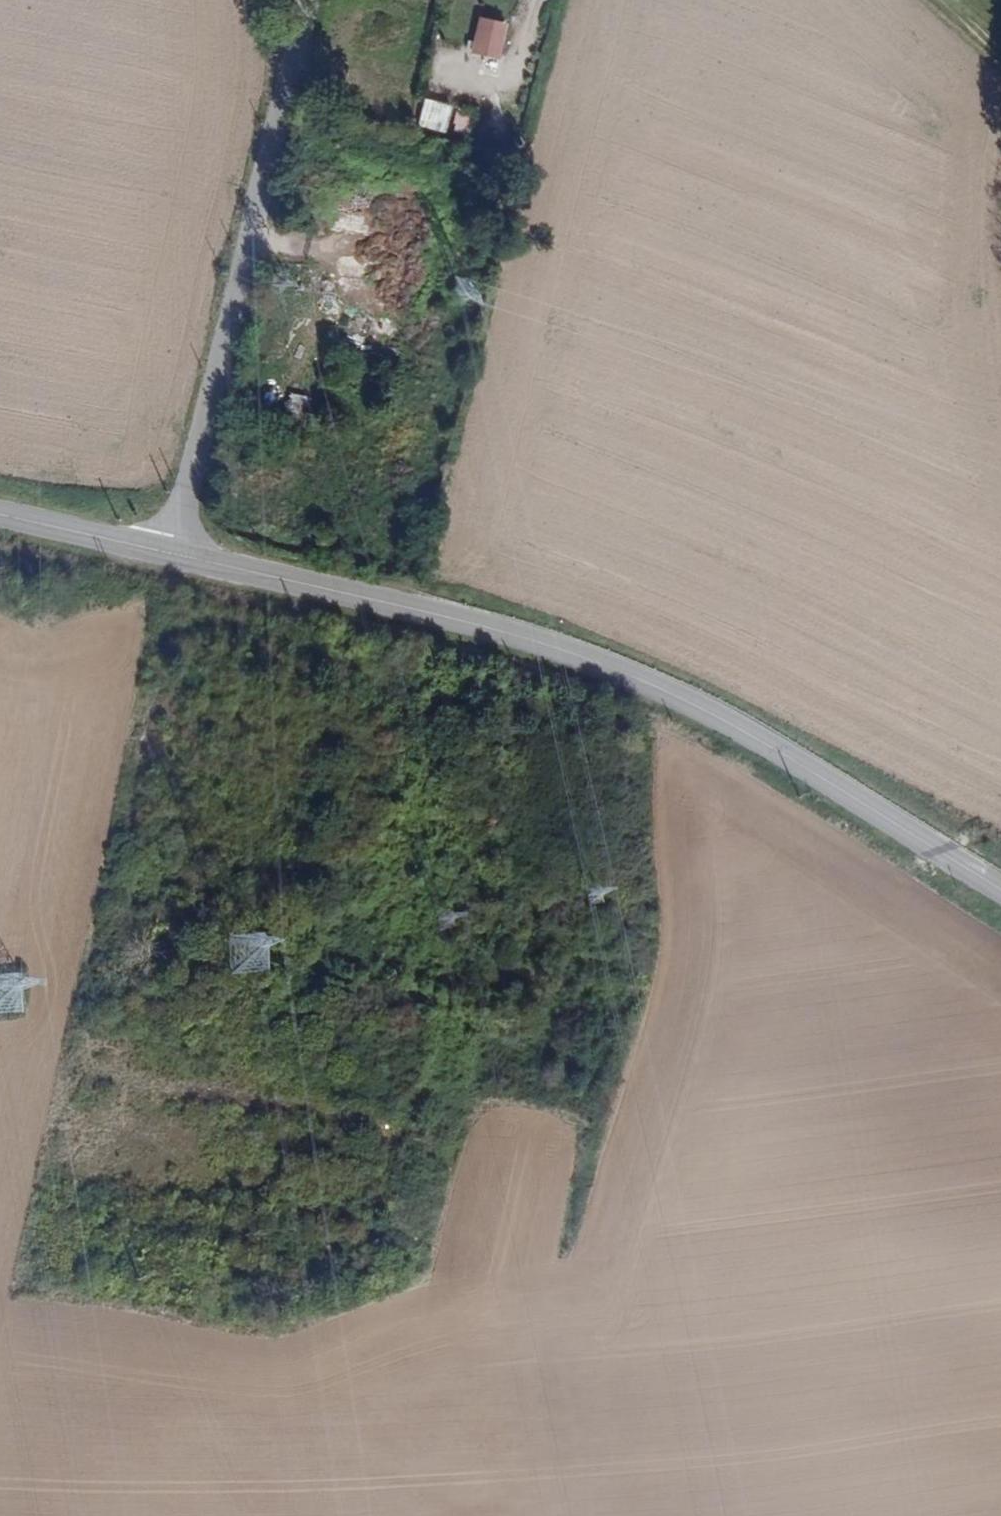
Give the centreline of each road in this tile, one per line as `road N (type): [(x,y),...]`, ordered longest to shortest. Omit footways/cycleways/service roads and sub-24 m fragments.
road 1 (tertiary): [(172,553),(494,628),(618,670),(729,722),(1000,892)]
road 2 (unclassified): [(172,553),(323,0)]
road 3 (tertiary): [(0,514),(172,553)]

